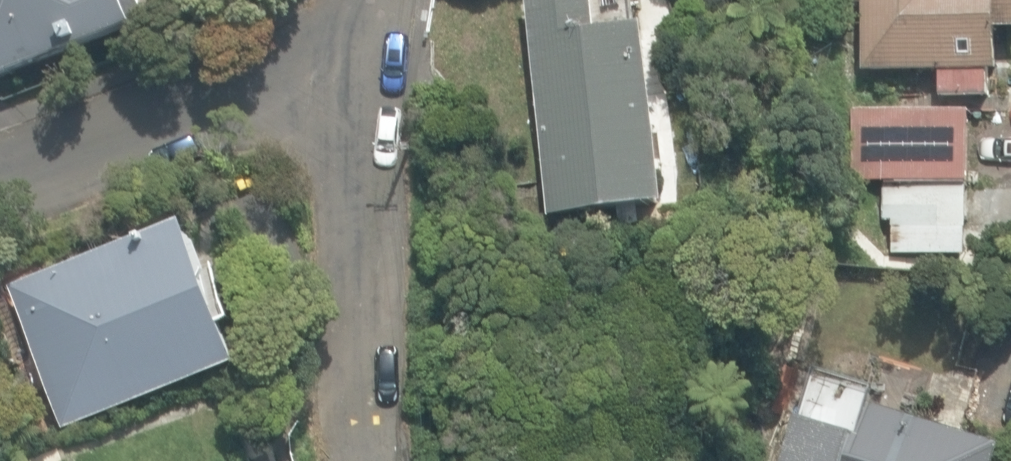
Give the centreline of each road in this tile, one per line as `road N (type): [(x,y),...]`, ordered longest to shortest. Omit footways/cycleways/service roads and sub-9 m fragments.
road 1 (residential): [(375,460),(367,413),(385,60)]
road 2 (residential): [(385,60),(0,160)]

